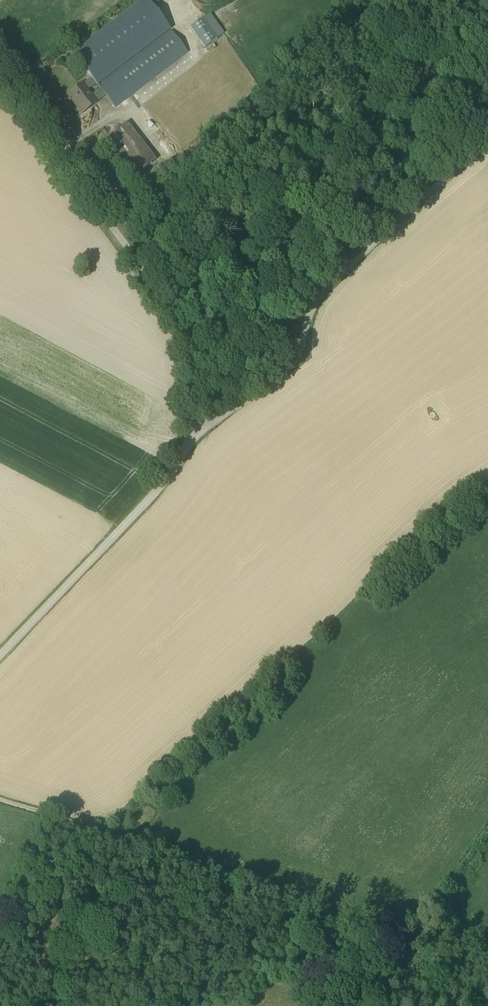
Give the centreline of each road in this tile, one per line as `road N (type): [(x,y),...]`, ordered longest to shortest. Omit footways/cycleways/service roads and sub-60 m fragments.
road 1 (track): [(487,824),(410,925),(387,928),(0,799)]
road 2 (unclassified): [(193,432),(293,361),(312,307),(487,141)]
road 3 (unclassified): [(193,432),(195,354),(185,327),(0,79)]
road 4 (unclassified): [(0,657),(180,469),(193,432)]

